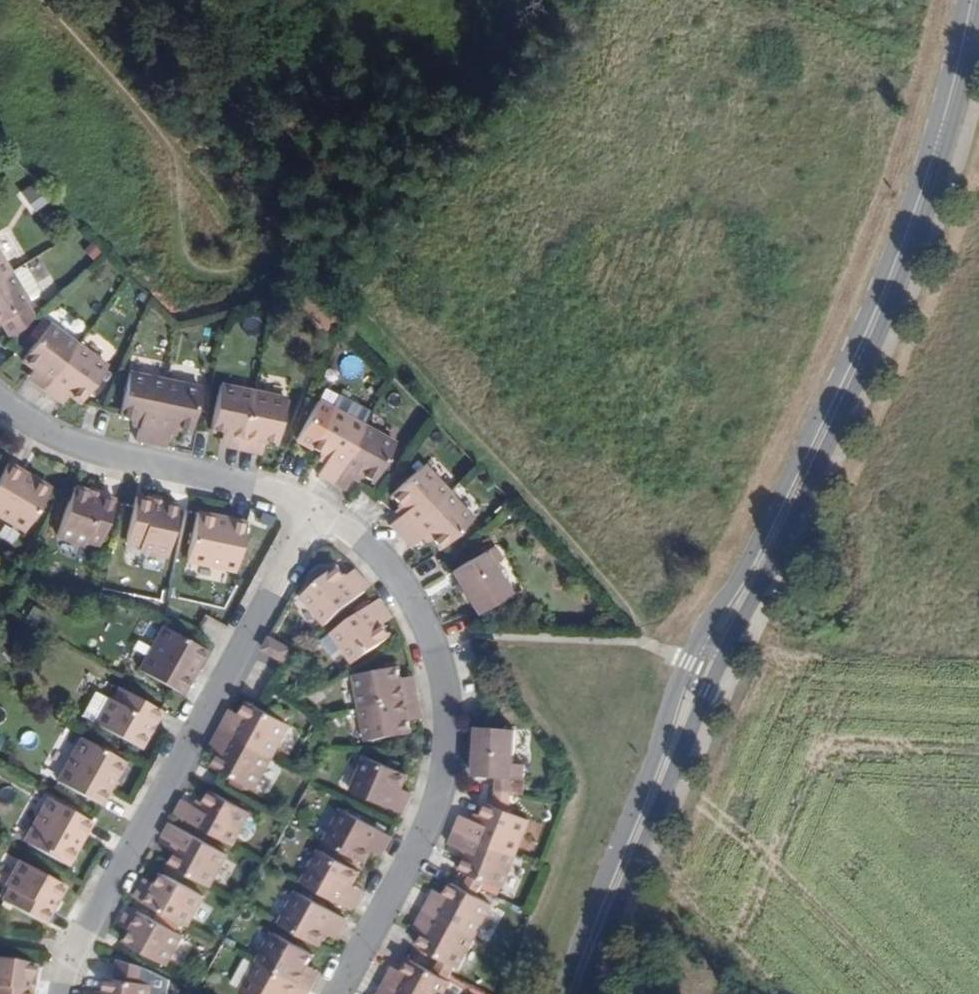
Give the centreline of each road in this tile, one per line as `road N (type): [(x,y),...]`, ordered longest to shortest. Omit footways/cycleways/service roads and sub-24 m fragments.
road 1 (tertiary): [(964,0),(891,252),(750,555),(680,680),(561,993)]
road 2 (tertiary): [(583,993),(706,692),(894,297),(946,156),(978,26)]
road 3 (residential): [(334,993),(436,800),(445,715),(434,642),(401,579),(366,541),(316,508)]
road 4 (residential): [(60,993),(72,952),(316,508)]
road 5 (residential): [(316,508),(276,490),(75,442),(0,400)]

